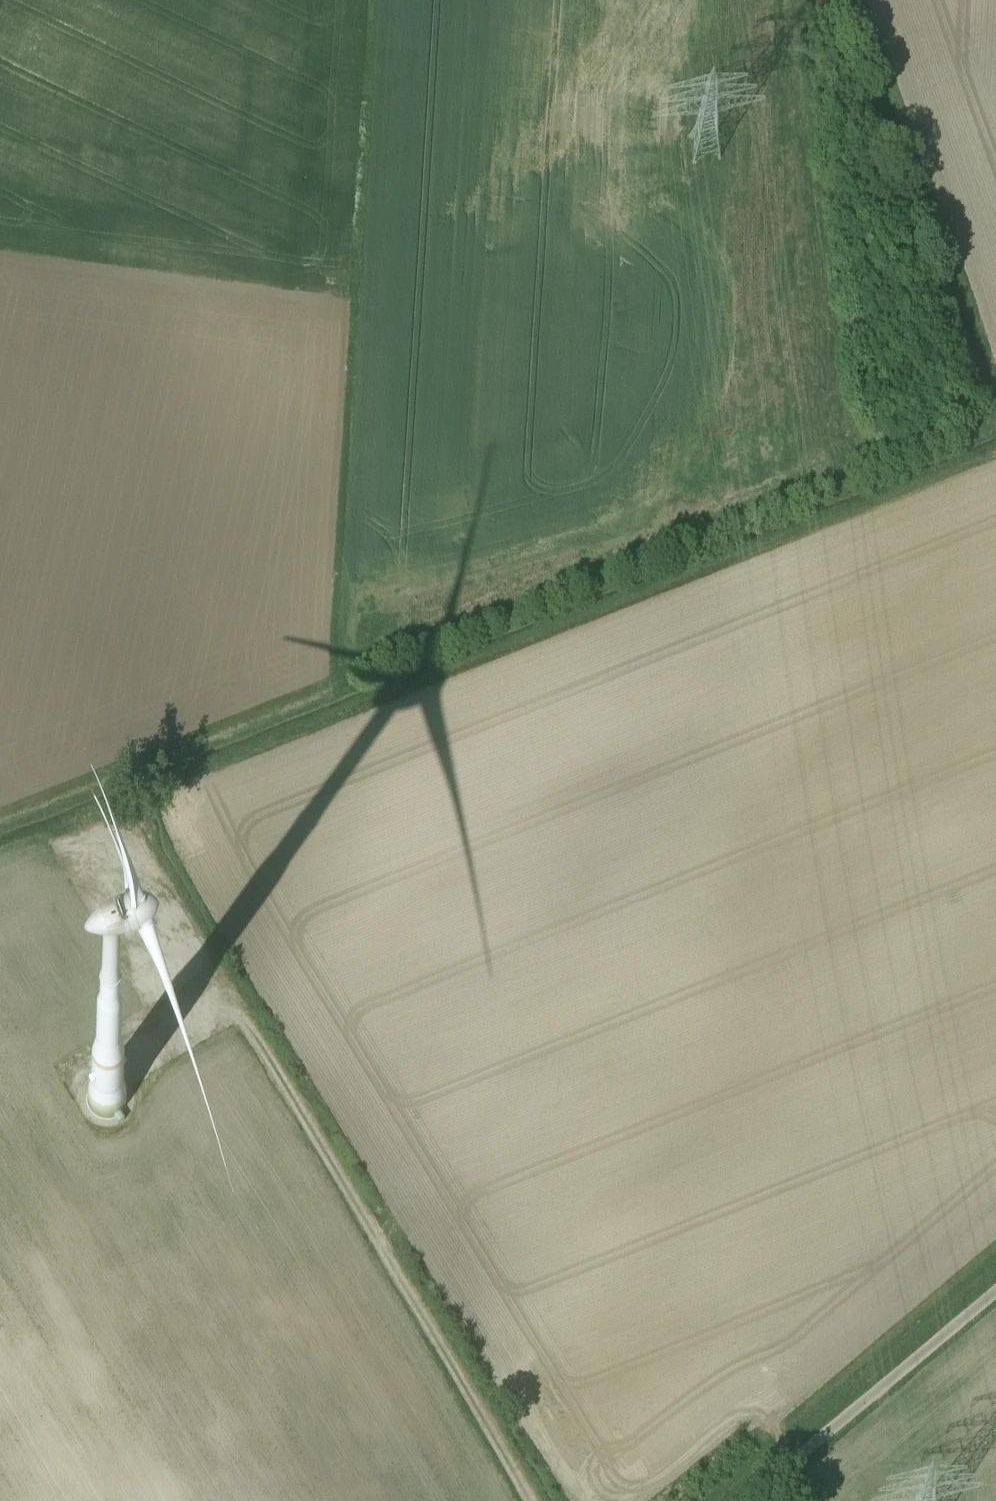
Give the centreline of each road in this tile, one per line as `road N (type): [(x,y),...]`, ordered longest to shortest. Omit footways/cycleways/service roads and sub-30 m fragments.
road 1 (track): [(531,1500),(231,995),(215,983),(196,987),(87,1052)]
road 2 (unclassified): [(765,1500),(995,1290)]

